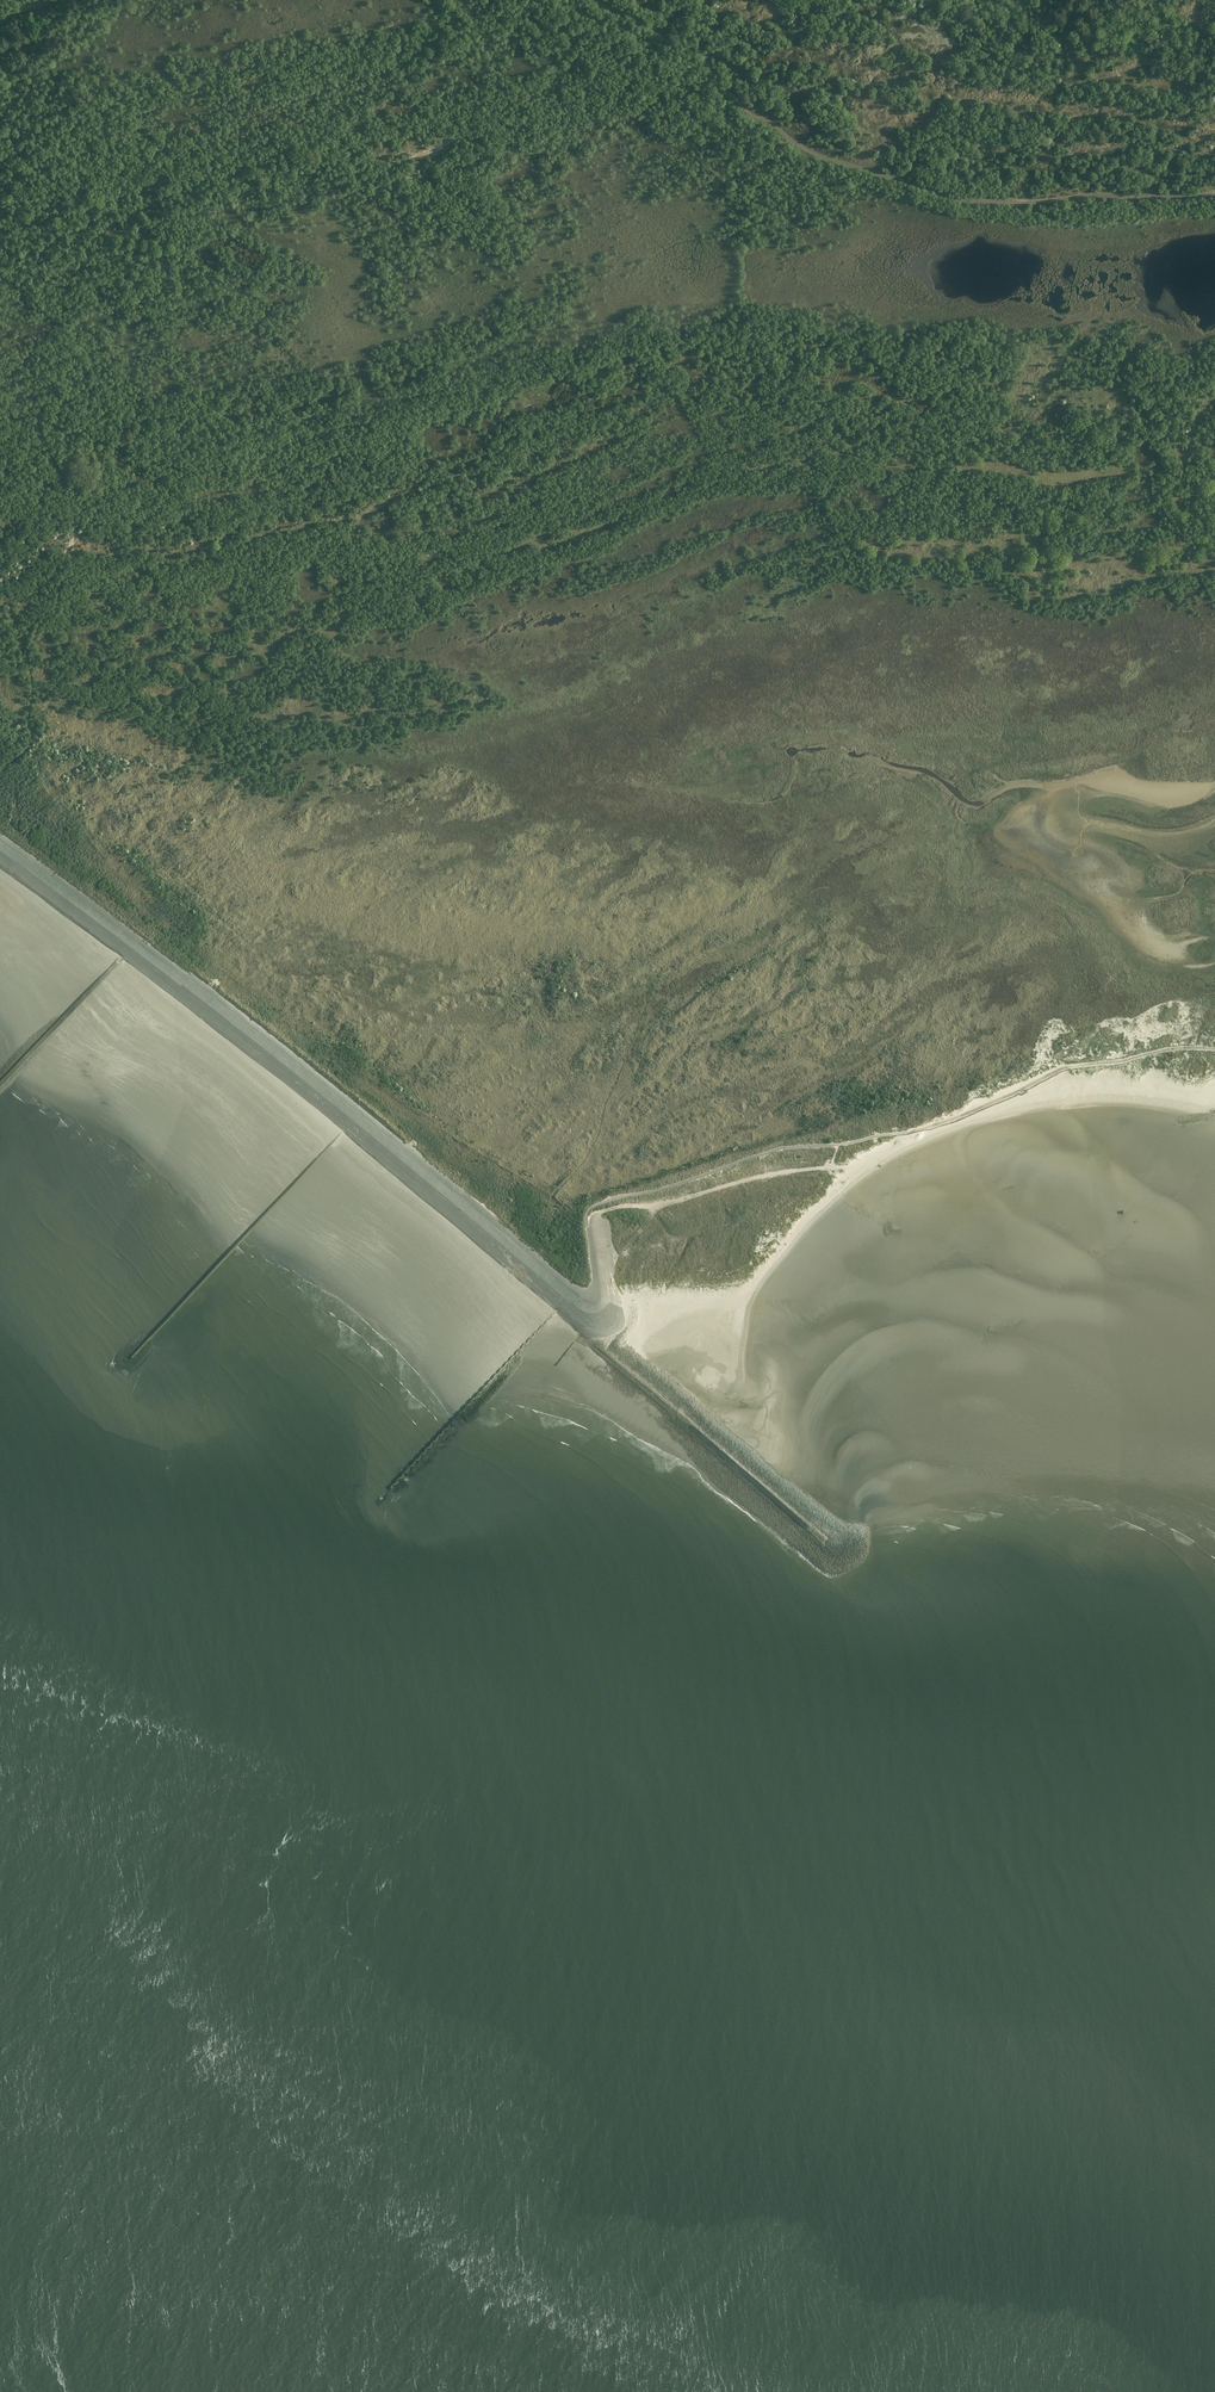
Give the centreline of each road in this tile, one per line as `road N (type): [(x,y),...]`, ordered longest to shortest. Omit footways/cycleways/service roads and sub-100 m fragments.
road 1 (track): [(599,1210),(587,1224),(594,1286),(581,1294),(222,999),(0,837)]

